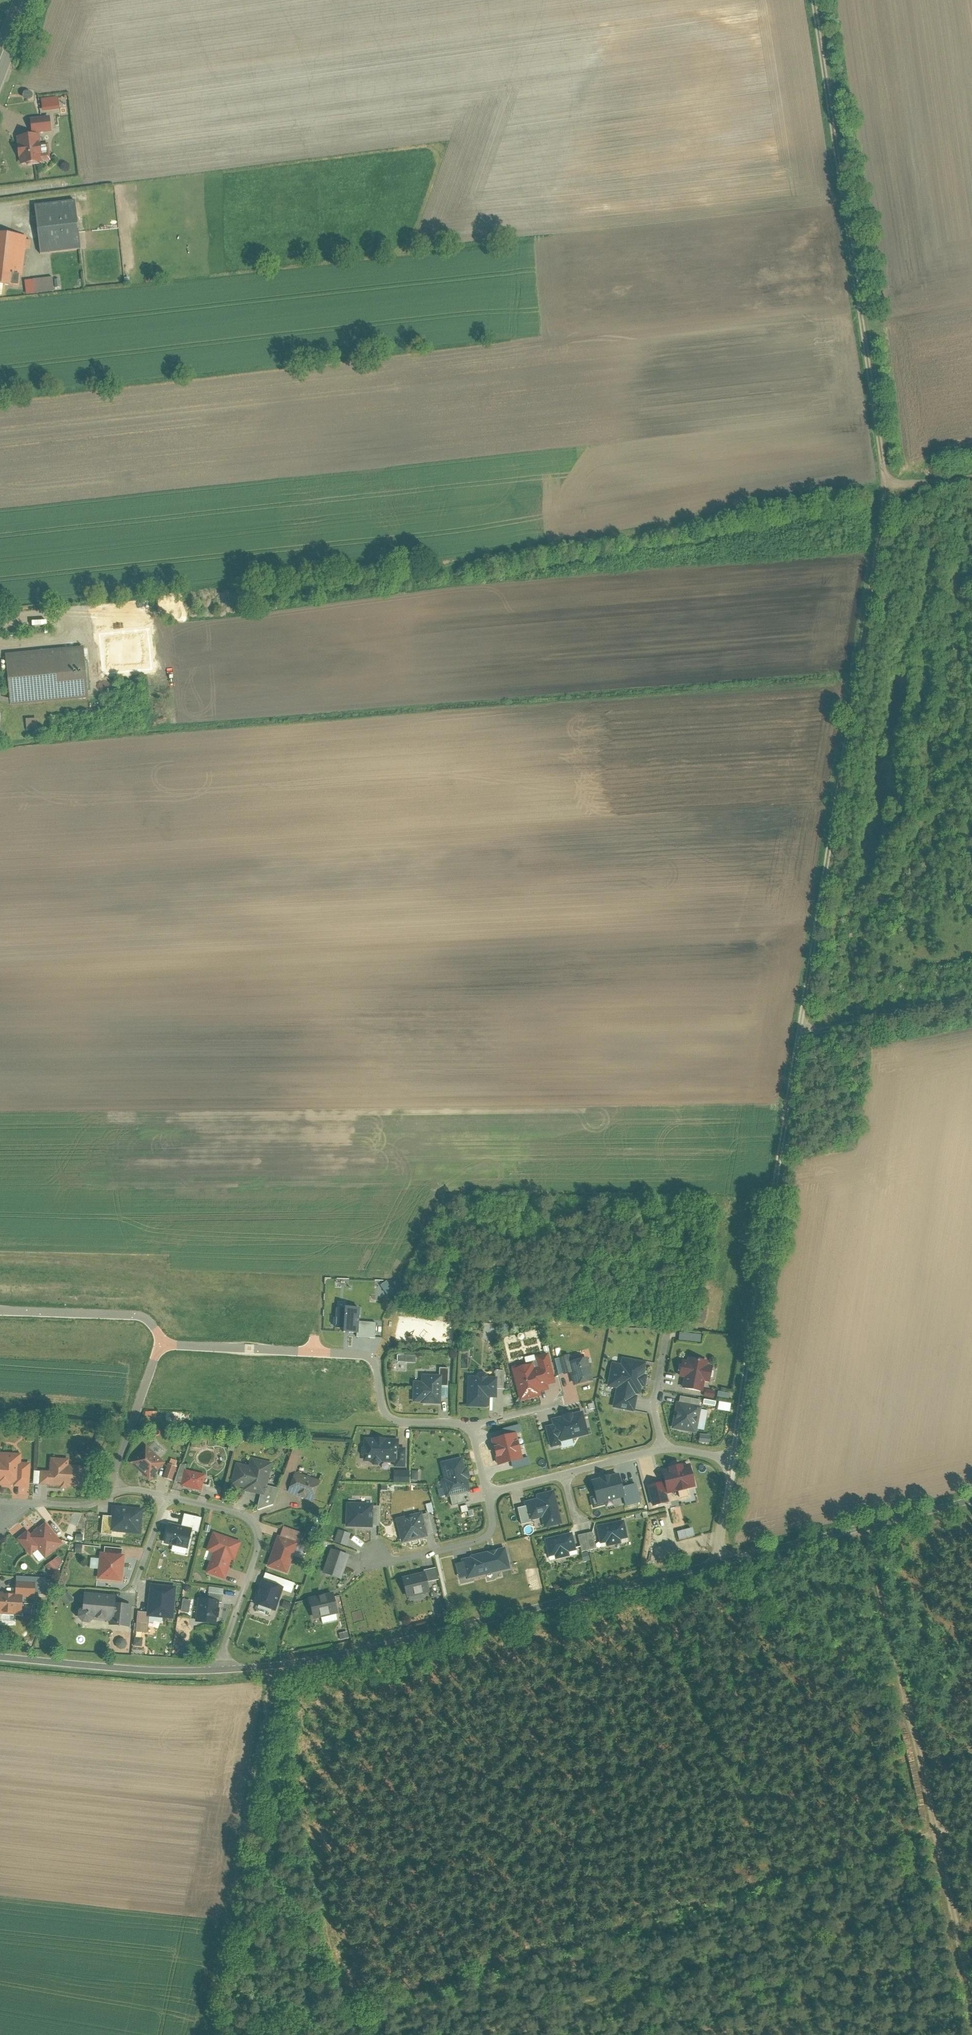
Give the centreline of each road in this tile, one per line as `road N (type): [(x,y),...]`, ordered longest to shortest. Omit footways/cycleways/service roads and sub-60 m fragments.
road 1 (unclassified): [(816,0),(887,488),(732,1456)]
road 2 (residential): [(732,1456),(662,1449),(490,1494),(470,1420),(386,1417),(372,1362),(364,1357),(169,1348)]
road 3 (tertiary): [(722,1561),(334,1658),(226,1671)]
road 4 (track): [(284,1664),(207,2034)]
road 5 (track): [(905,1711),(971,2019)]
road 6 (residential): [(226,1671),(223,1652),(255,1527),(203,1506),(117,1492)]
road 7 (tertiary): [(971,1499),(722,1561)]
road 8 (tertiary): [(226,1671),(123,1673),(0,1661)]
road 9 (track): [(865,1525),(905,1711)]
road 10 (residential): [(0,1310),(138,1316),(169,1348)]
road 11 (track): [(798,1033),(971,999)]
road 12 (residential): [(169,1348),(159,1355),(116,1466),(117,1492)]
road 13 (residential): [(117,1492),(89,1506),(0,1503)]

